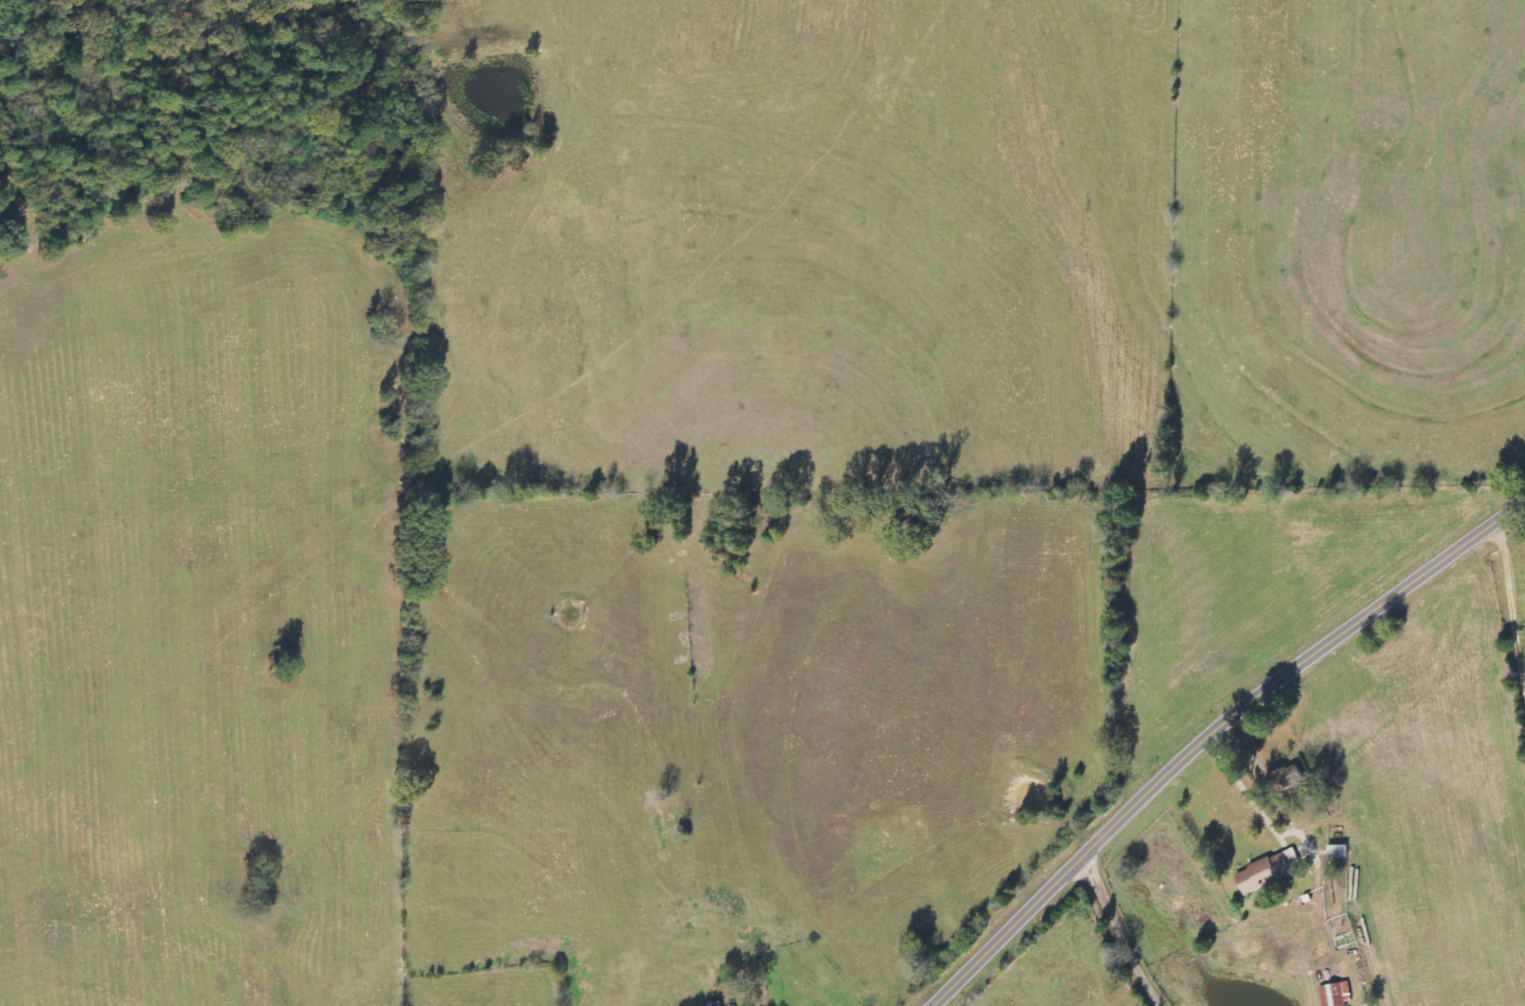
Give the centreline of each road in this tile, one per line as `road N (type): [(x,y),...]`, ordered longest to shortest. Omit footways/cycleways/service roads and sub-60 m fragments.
road 1 (tertiary): [(1524,501),(1208,737),(931,1005)]
road 2 (residential): [(1173,1005),(1092,857)]

